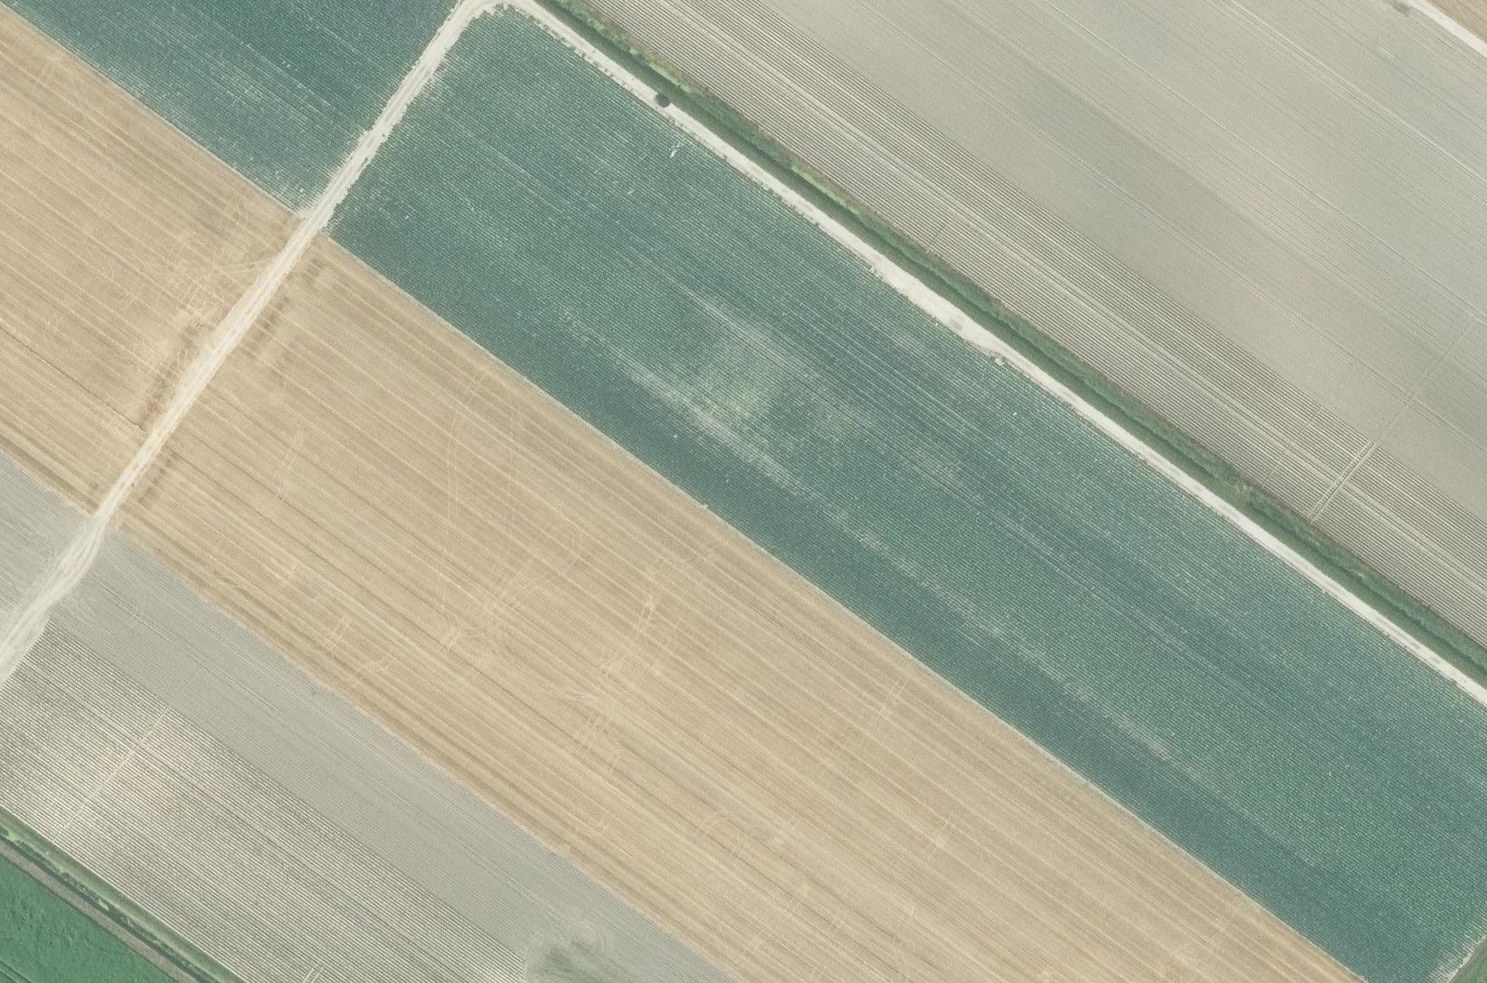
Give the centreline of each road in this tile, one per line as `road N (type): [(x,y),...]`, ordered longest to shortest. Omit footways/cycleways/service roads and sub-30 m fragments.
road 1 (track): [(1486,700),(509,0)]
road 2 (track): [(453,0),(0,629)]

